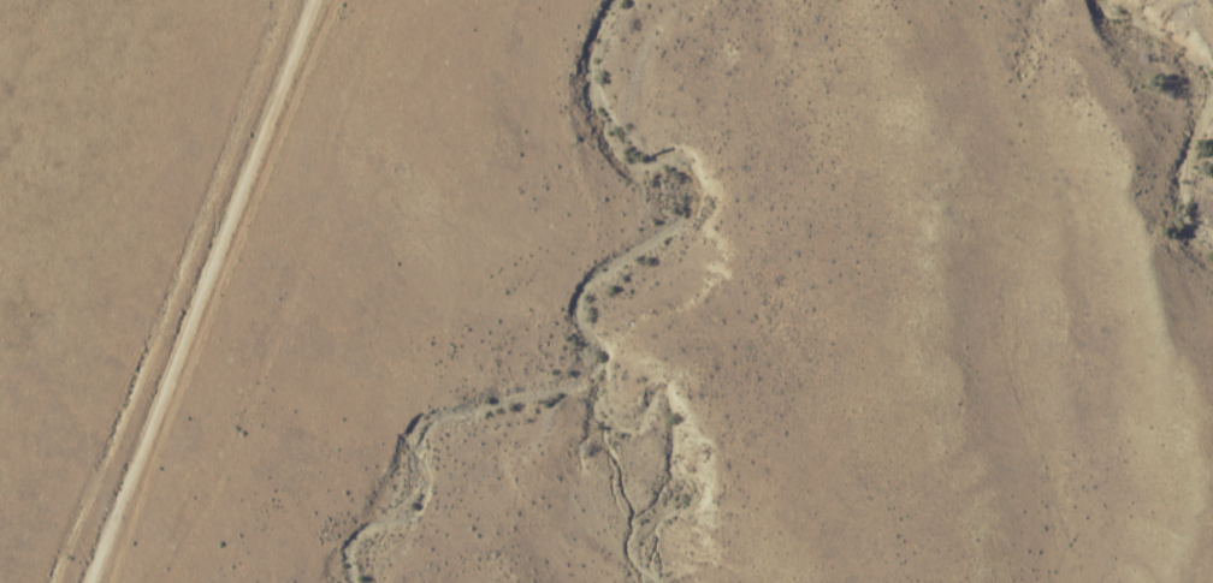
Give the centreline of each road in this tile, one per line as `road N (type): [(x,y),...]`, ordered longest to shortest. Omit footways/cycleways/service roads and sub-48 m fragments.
road 1 (tertiary): [(310,0),(87,582)]

